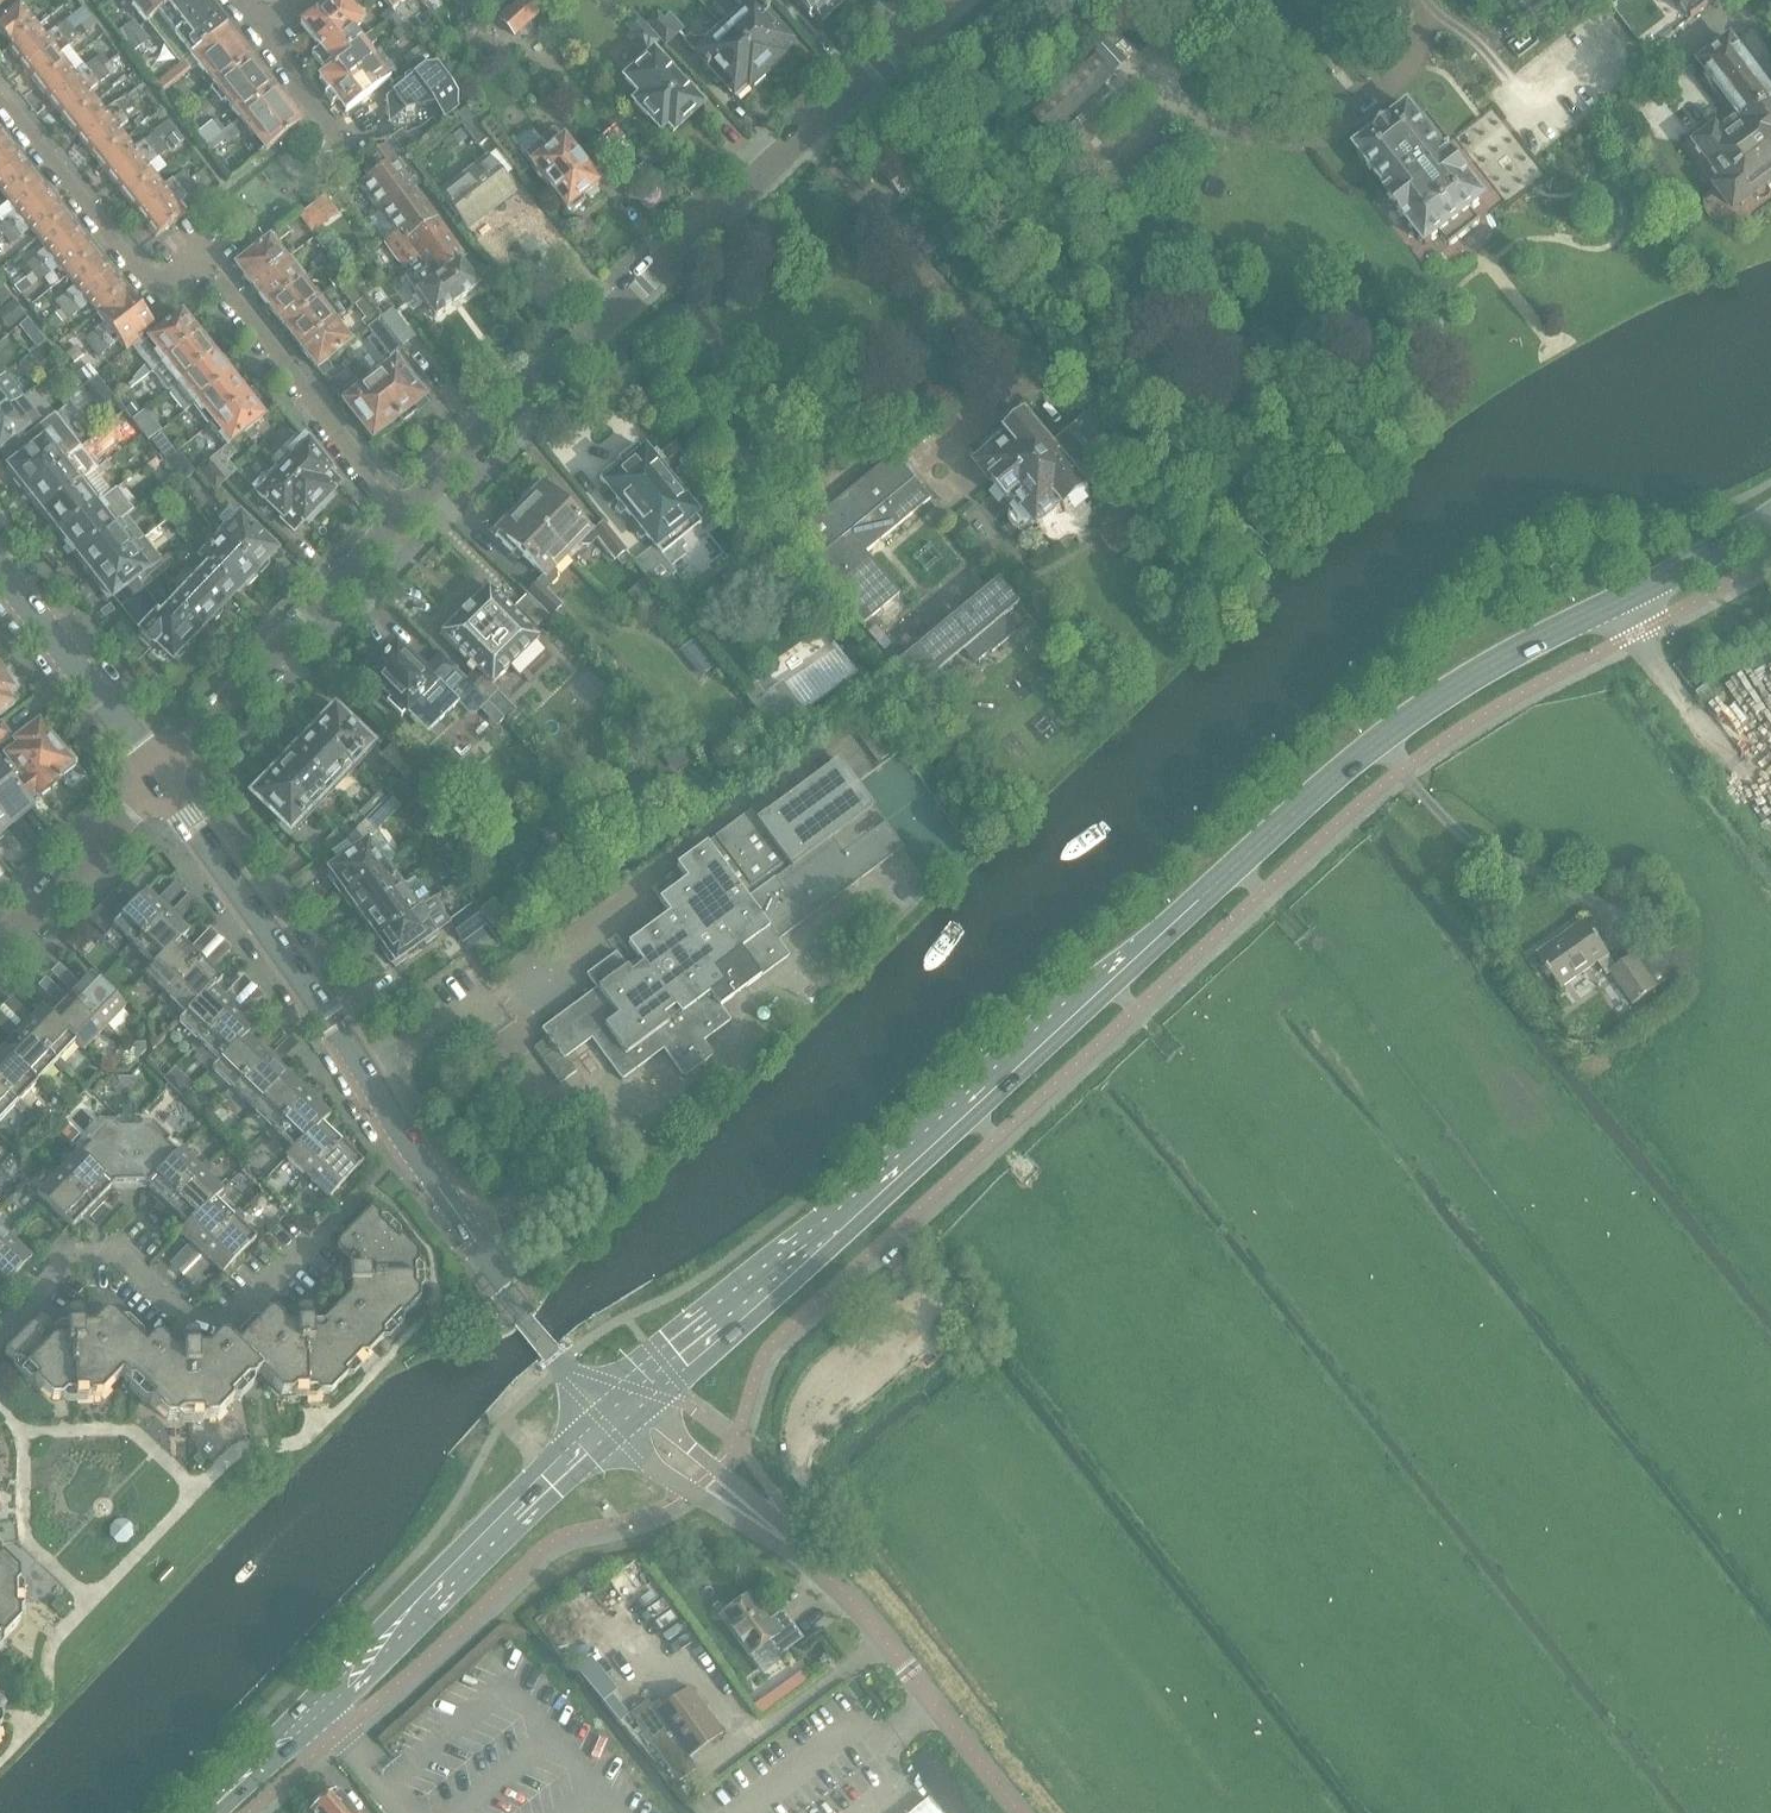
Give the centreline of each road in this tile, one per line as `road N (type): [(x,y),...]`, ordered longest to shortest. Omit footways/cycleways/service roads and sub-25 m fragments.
road 1 (tertiary): [(618,1411),(873,1204),(1248,849),(1383,735),(1516,651),(1770,512)]
road 2 (tertiary): [(618,1411),(522,1320),(332,1022),(160,779)]
road 3 (residential): [(402,519),(642,281),(949,0)]
road 4 (residential): [(402,519),(198,260),(154,294),(0,99)]
road 5 (residential): [(1021,1812),(868,1617),(813,1560),(618,1411)]
road 6 (tertiary): [(618,1411),(211,1812)]
road 7 (residential): [(0,1330),(71,1255),(120,1255),(196,1328),(226,1327),(311,1239)]
road 8 (residential): [(160,779),(402,519)]
road 9 (tertiary): [(160,779),(0,566)]
road 10 (residential): [(0,949),(160,779)]
road 11 (residential): [(354,157),(267,27)]

